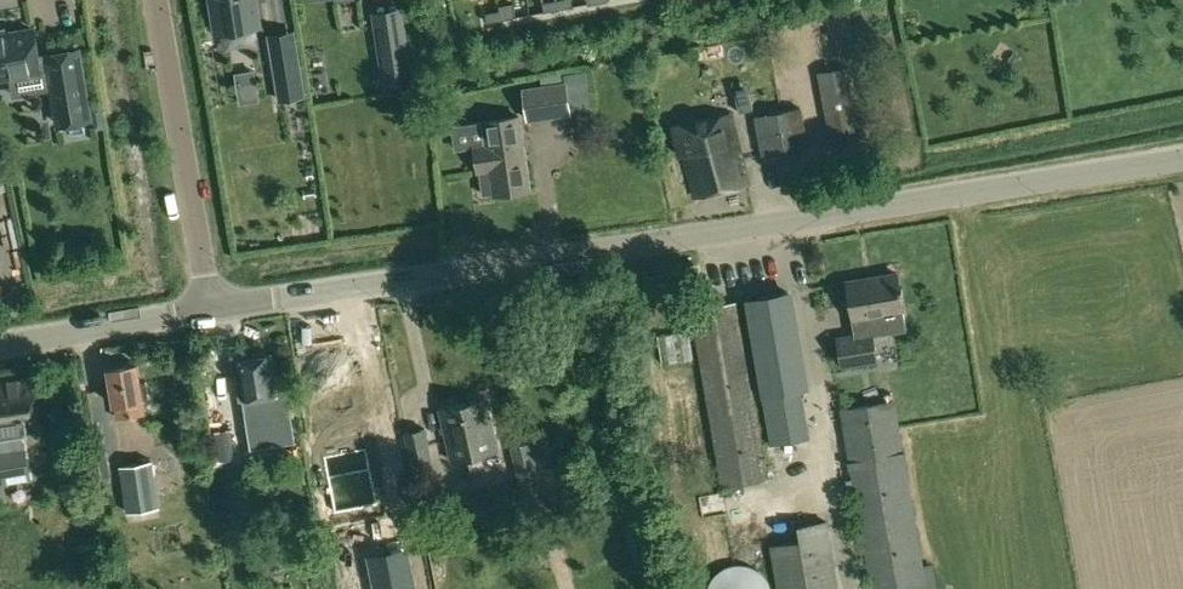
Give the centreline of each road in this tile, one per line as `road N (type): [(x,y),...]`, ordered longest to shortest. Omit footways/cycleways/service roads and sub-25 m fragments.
road 1 (residential): [(208,308),(1182,158)]
road 2 (residential): [(208,308),(156,0)]
road 3 (residential): [(0,346),(208,308)]

